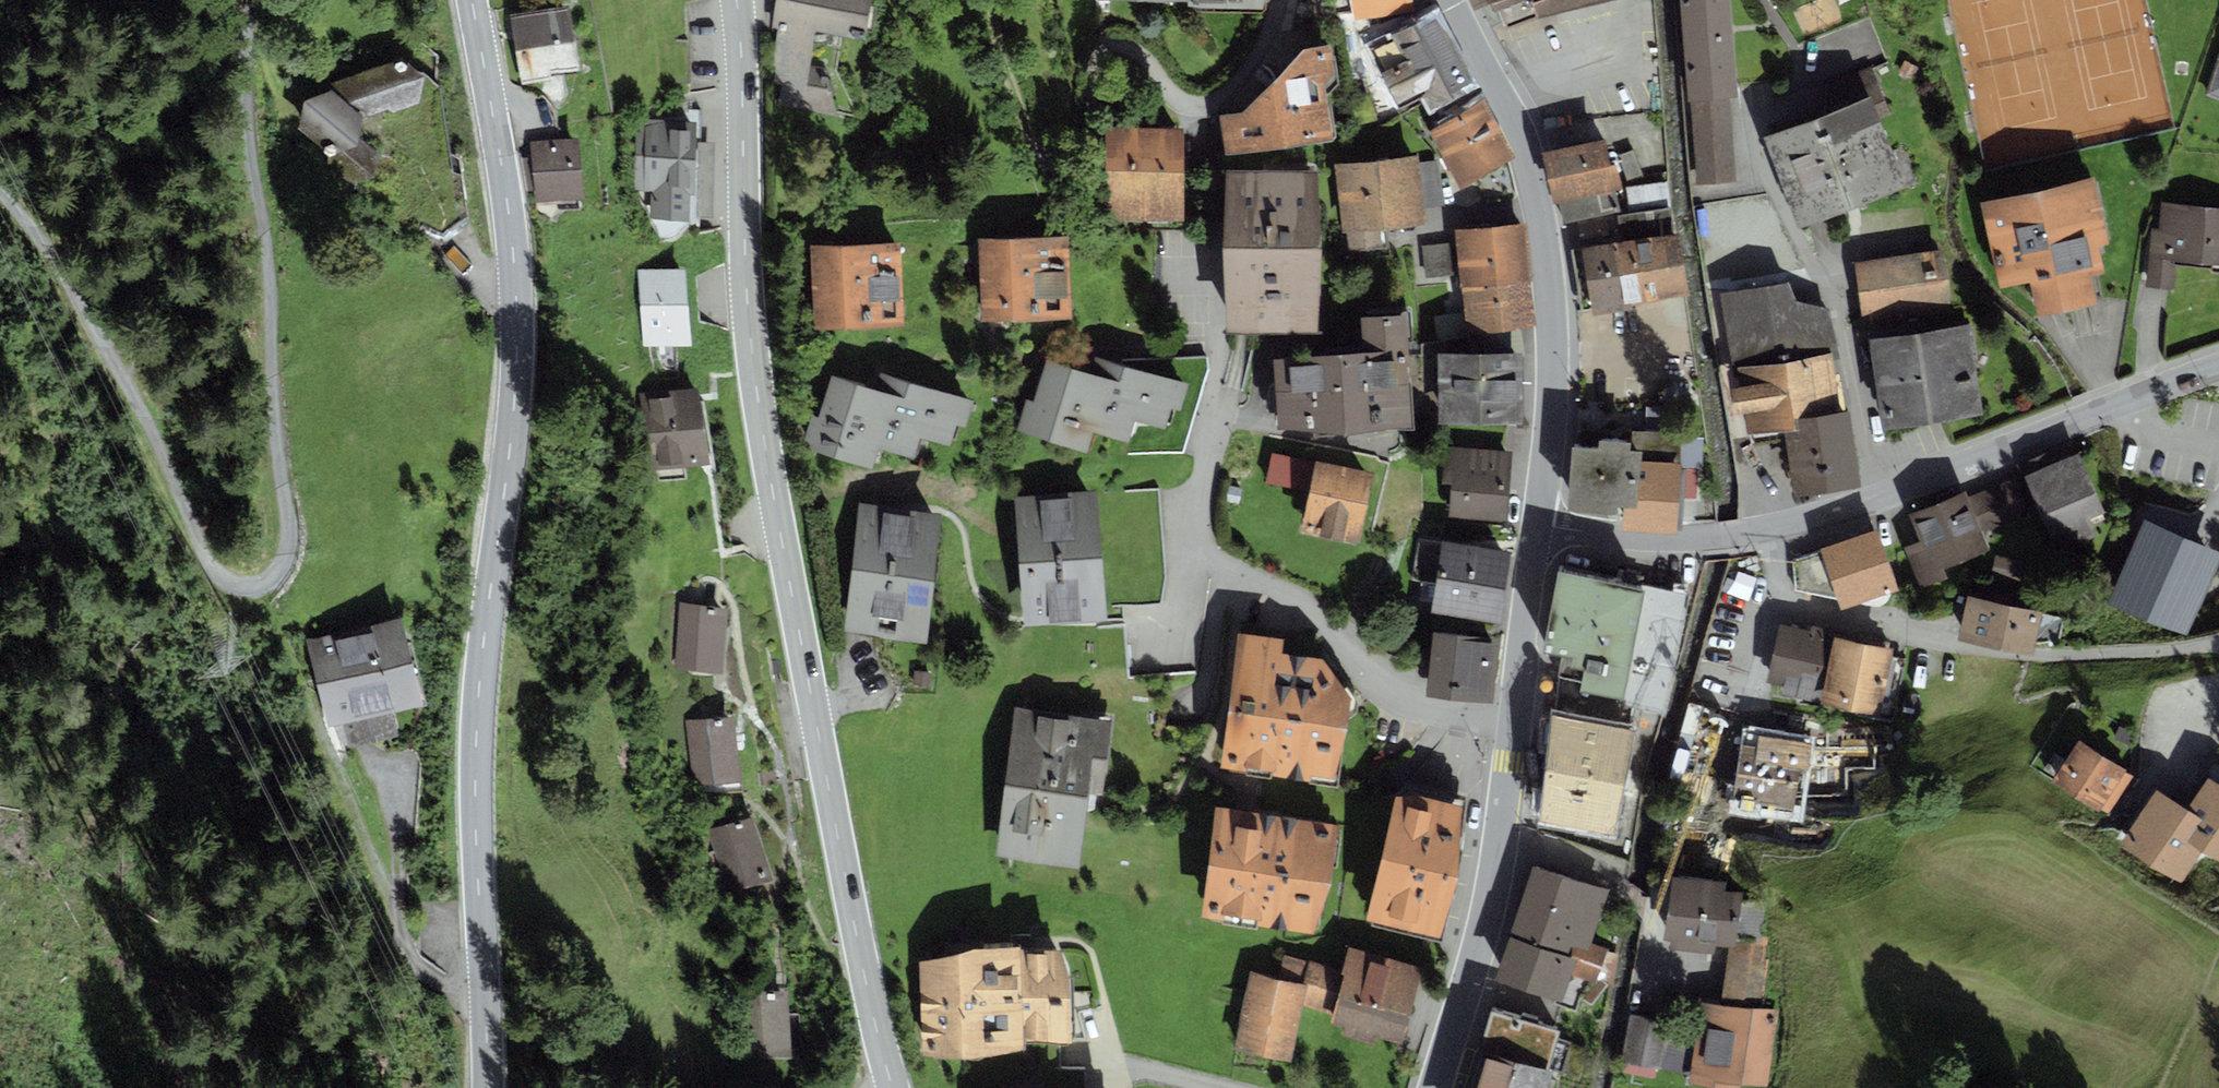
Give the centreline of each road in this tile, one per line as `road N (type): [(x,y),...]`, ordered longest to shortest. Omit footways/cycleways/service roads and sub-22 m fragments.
road 1 (tertiary): [(736,0),(746,282),(764,437),(892,1087)]
road 2 (track): [(260,0),(254,42),(270,360),(289,526),(285,558),(270,579),(235,588),(217,577),(73,260),(0,187)]
road 3 (tertiary): [(486,1087),(474,776),(519,328),(511,218),(471,0)]
road 4 (residential): [(1537,526),(1666,541),(1773,528),(1879,498),(2218,369)]
road 5 (tertiary): [(1435,1087),(1502,839),(1537,526)]
road 6 (tertiary): [(1537,526),(1554,331),(1541,209),(1517,138),(1448,0)]
road 7 (track): [(249,586),(394,919)]
road 8 (track): [(1056,147),(1026,124),(995,0)]

